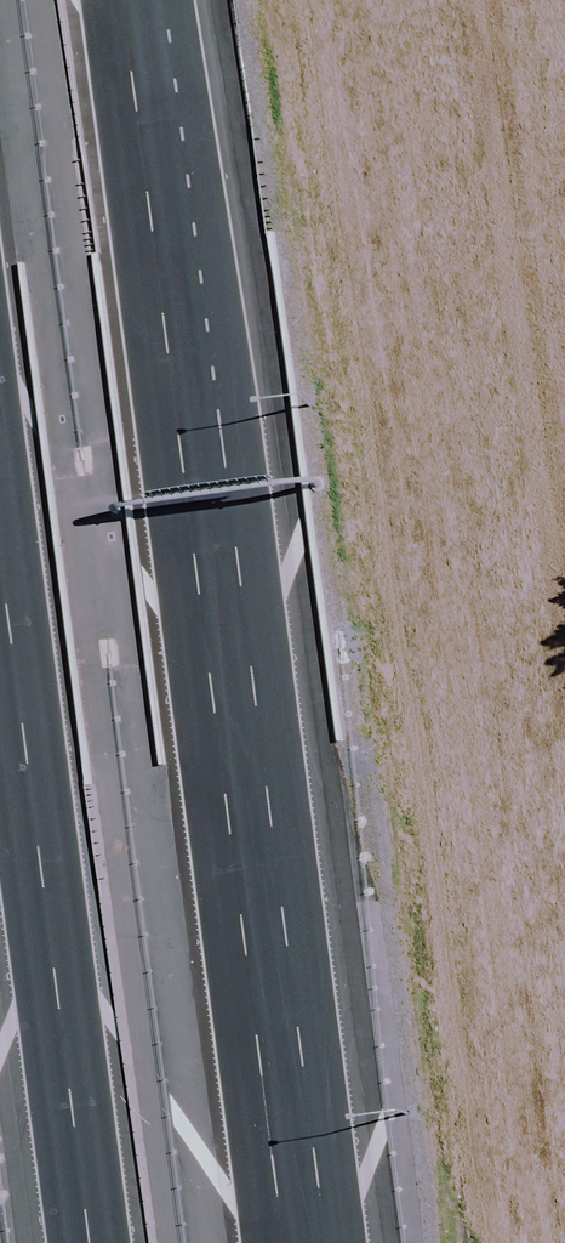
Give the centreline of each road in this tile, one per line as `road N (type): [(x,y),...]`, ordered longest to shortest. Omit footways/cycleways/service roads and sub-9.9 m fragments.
road 1 (motorway): [(119,0),(283,1242)]
road 2 (motorway): [(92,1242),(0,530)]

